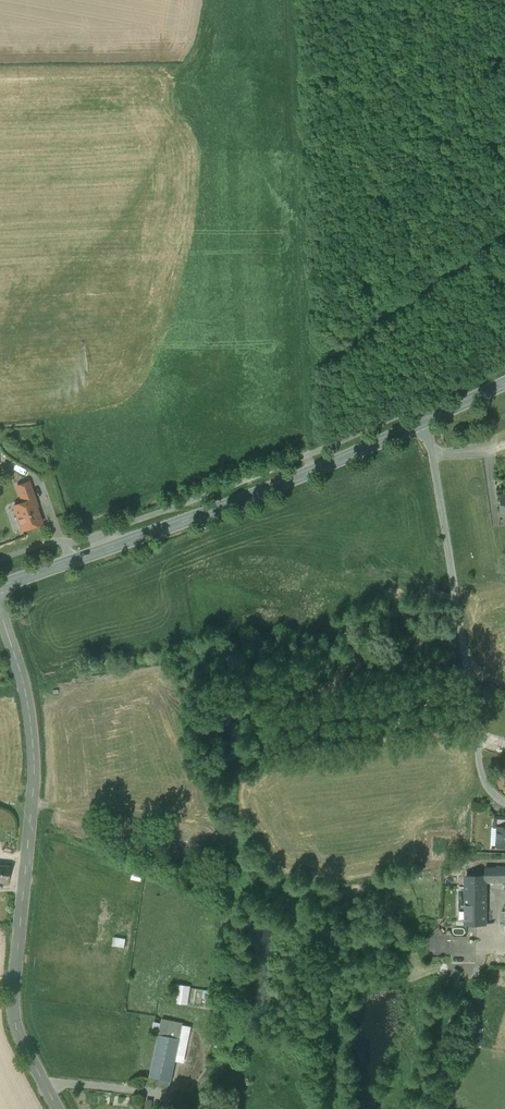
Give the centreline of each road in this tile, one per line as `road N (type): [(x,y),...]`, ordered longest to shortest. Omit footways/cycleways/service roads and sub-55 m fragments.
road 1 (tertiary): [(0,587),(208,512),(504,385)]
road 2 (unclassified): [(58,1108),(17,1032),(13,1001),(36,767),(23,683),(0,609)]
road 3 (track): [(426,420),(482,774),(504,802)]

